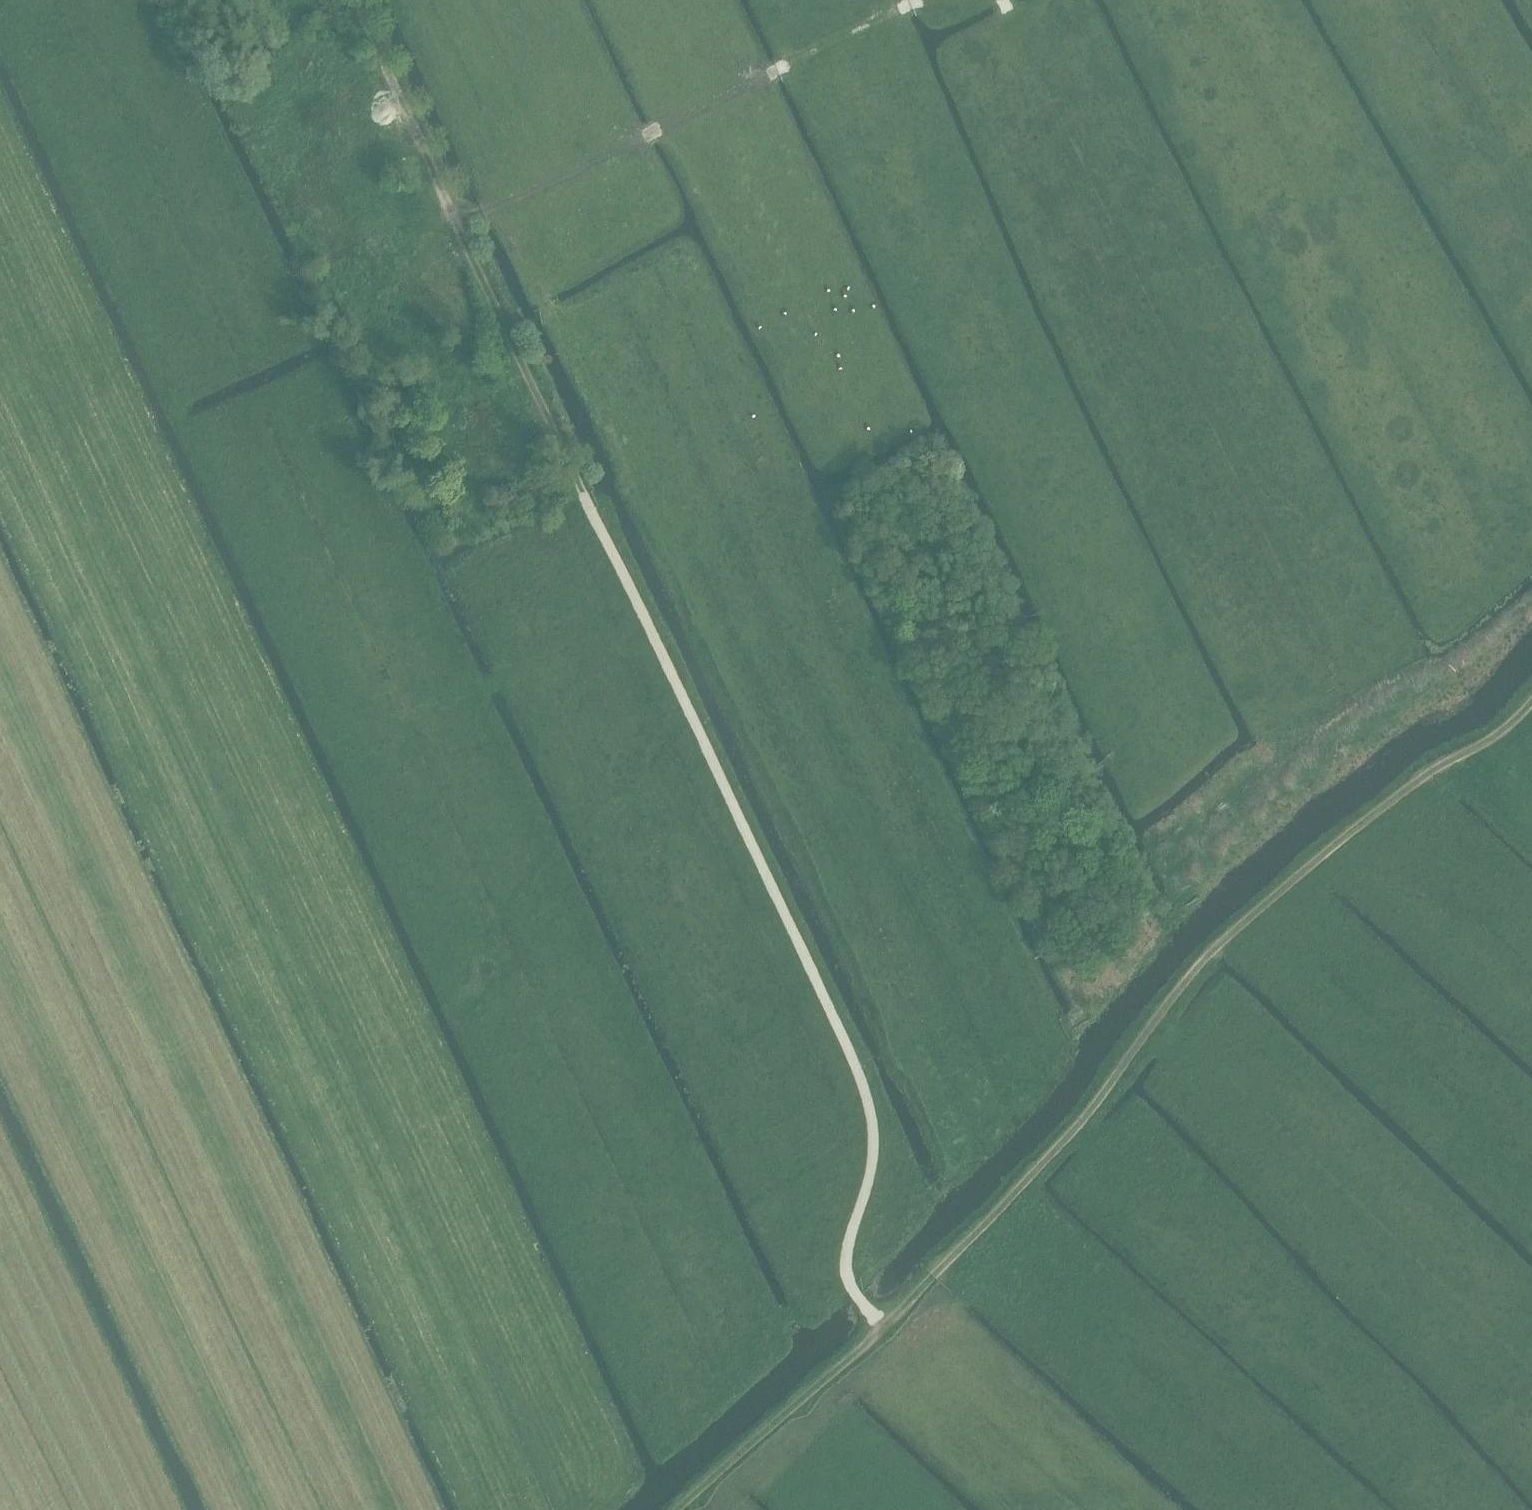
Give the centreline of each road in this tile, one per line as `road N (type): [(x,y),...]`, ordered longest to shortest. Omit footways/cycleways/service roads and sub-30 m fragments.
road 1 (track): [(885,1323),(851,1287),(849,1255),(874,1136),(868,1093),(600,520),(625,483),(620,449),(509,226),(490,209),(445,199)]
road 2 (track): [(681,1509),(1012,1195),(1275,898),(1406,794)]
road 3 (track): [(490,209),(919,0)]
road 4 (track): [(454,219),(353,0)]
road 5 (track): [(1531,705),(1500,736),(1406,794)]

